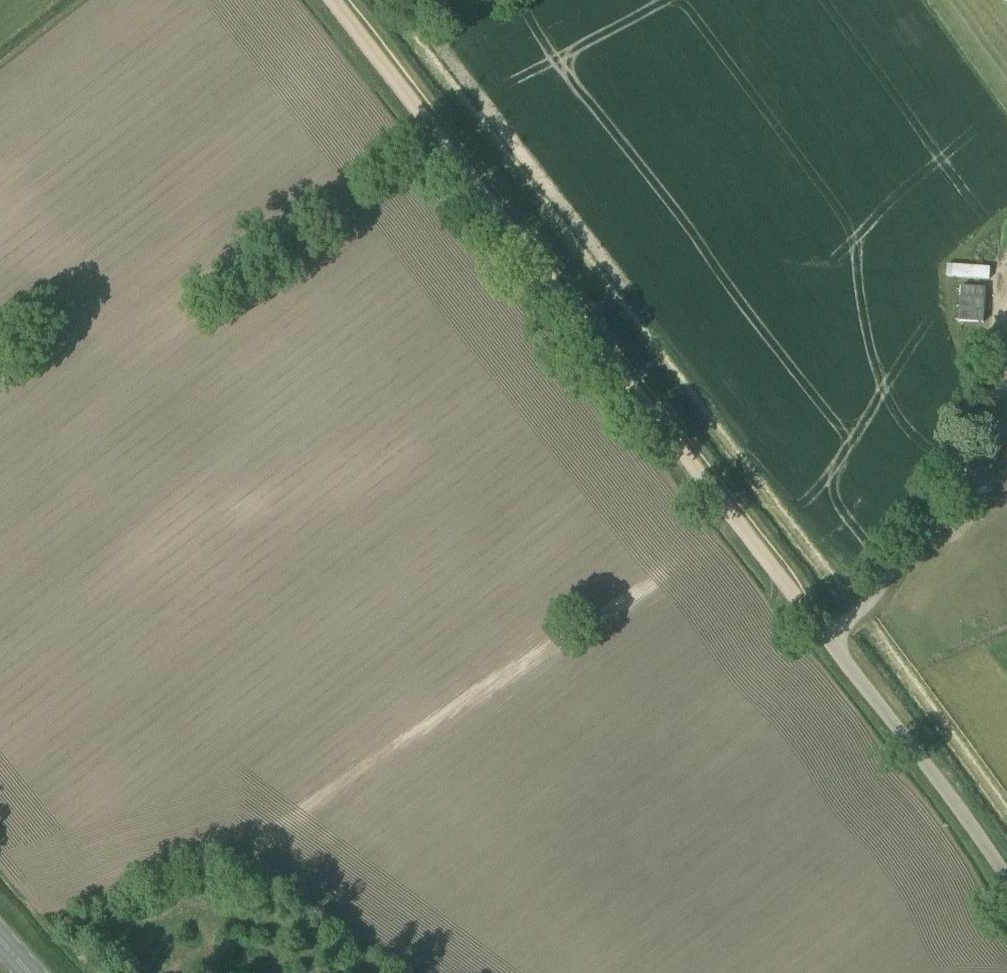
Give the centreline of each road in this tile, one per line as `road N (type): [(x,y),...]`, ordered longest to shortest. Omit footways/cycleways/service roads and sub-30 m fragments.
road 1 (track): [(330,0),(824,634)]
road 2 (unclassified): [(1006,881),(824,634)]

